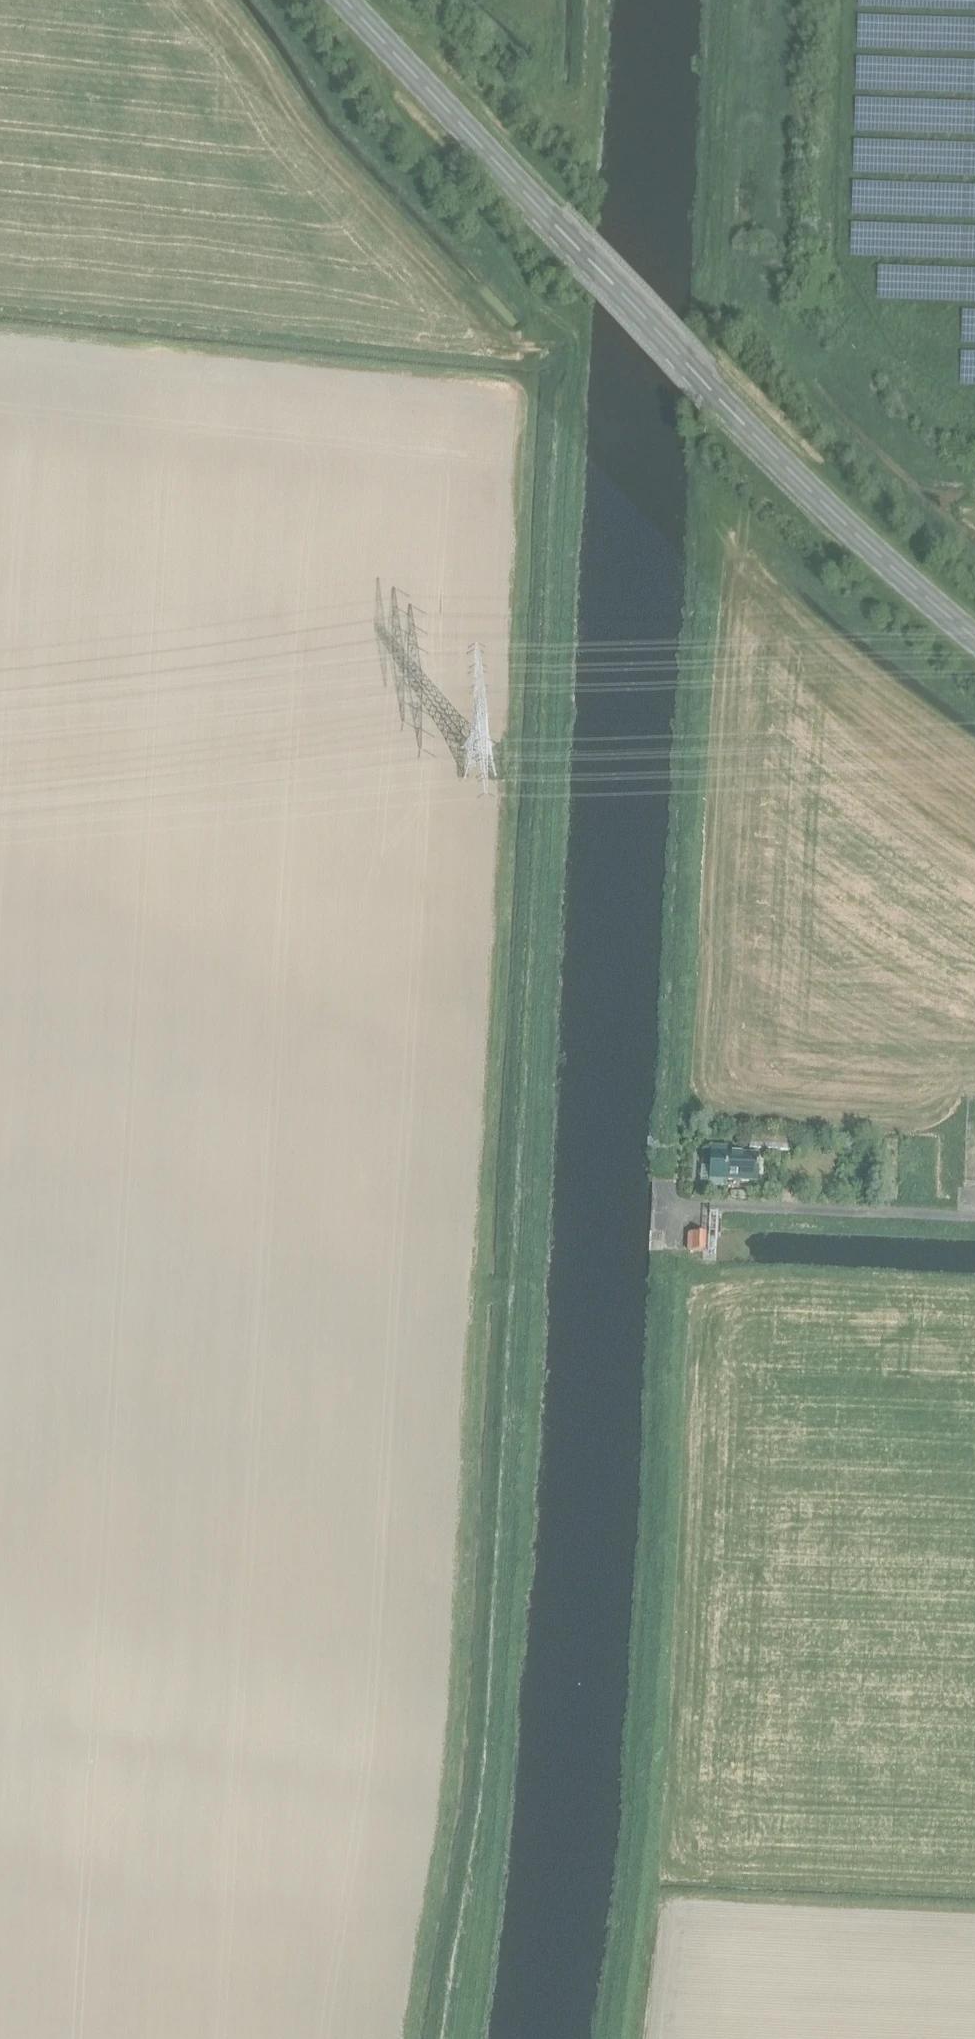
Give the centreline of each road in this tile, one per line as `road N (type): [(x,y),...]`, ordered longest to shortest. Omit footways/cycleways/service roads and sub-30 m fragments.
road 1 (primary): [(974,638),(710,391),(344,0)]
road 2 (unclassified): [(974,1235),(772,1228)]

